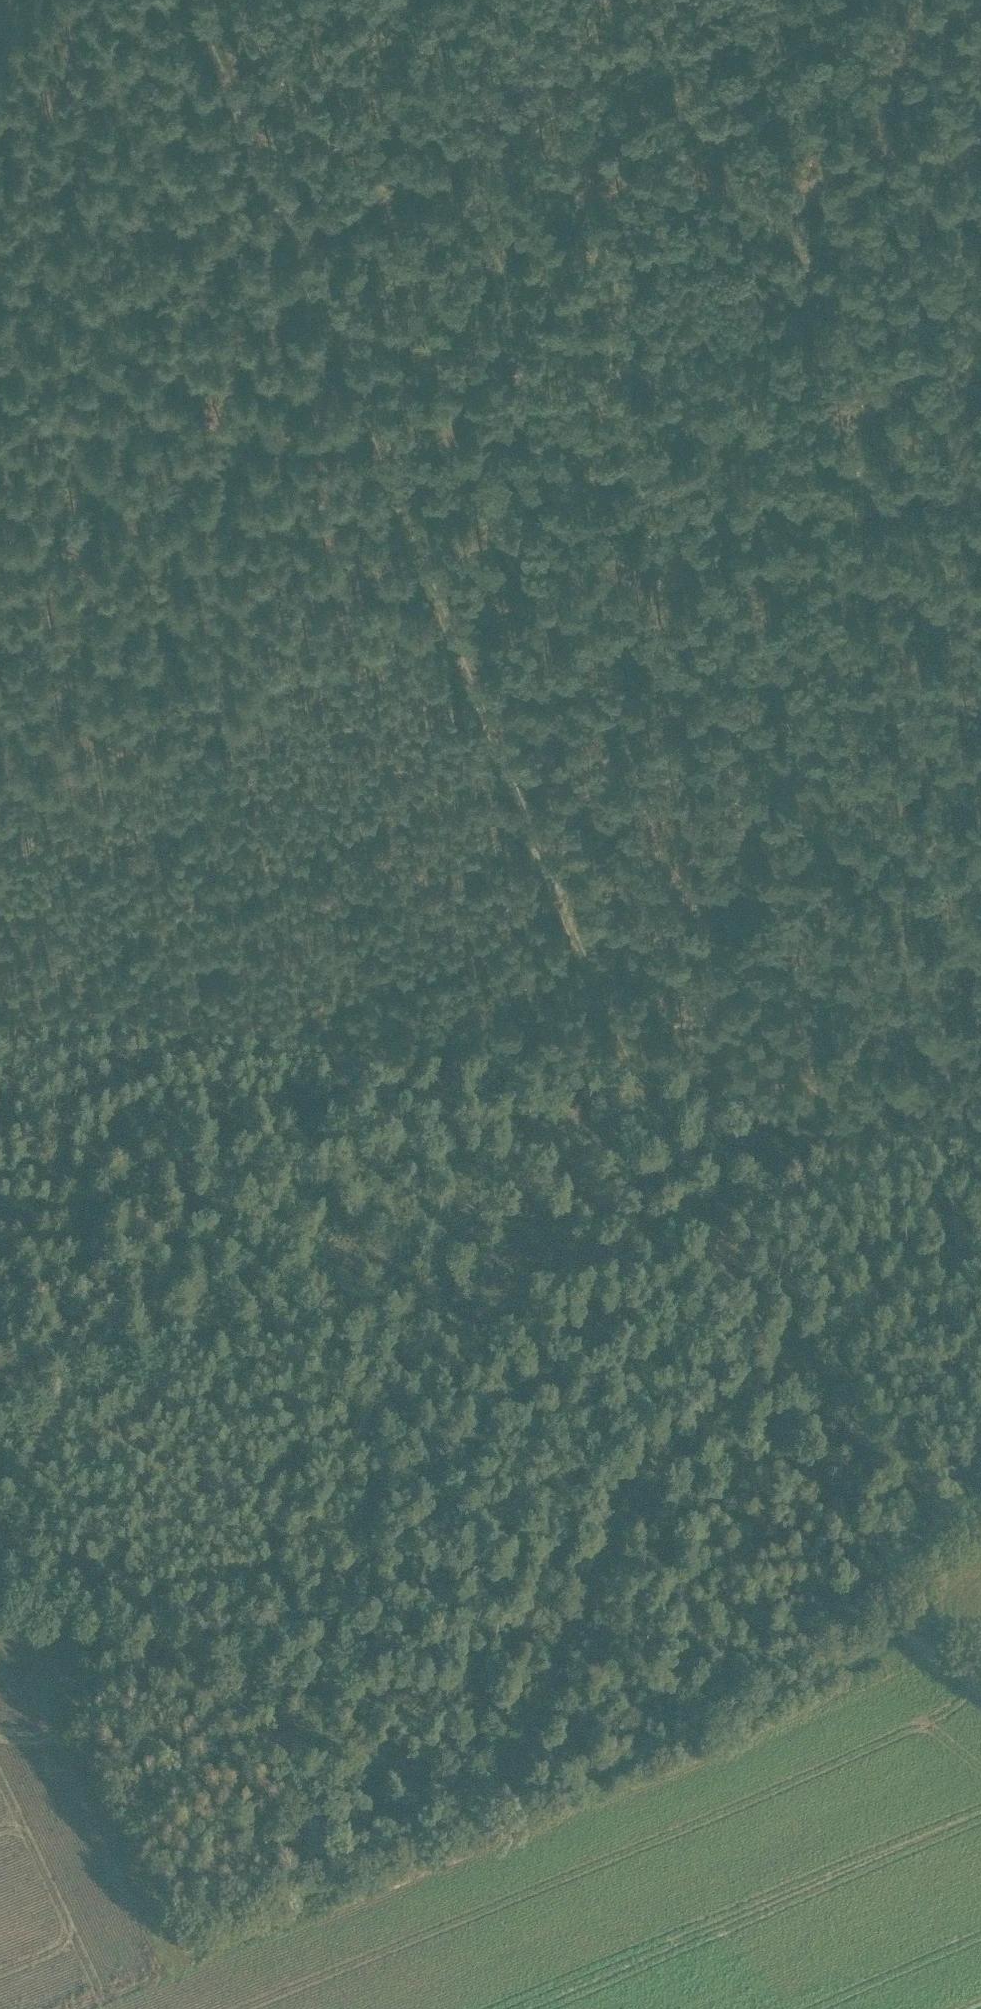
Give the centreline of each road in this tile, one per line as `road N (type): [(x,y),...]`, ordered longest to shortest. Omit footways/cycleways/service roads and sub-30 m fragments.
road 1 (track): [(0,1636),(518,1814),(780,1707),(893,1645),(922,1647)]
road 2 (track): [(922,1647),(898,1625),(898,1599),(970,1536)]

